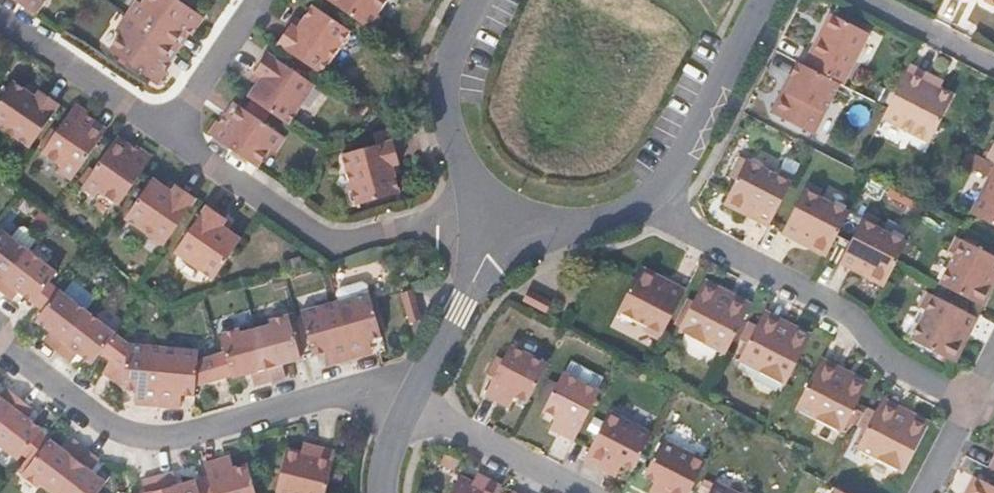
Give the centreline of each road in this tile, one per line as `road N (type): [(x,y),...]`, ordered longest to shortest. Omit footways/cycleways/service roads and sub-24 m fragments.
road 1 (residential): [(402,407),(340,393),(190,436),(140,437),(84,410),(0,345)]
road 2 (residential): [(972,403),(884,361),(839,314),(645,209)]
road 3 (residential): [(163,127),(336,240),(493,214)]
road 4 (unclassified): [(645,209),(683,166),(763,0)]
road 5 (unclassified): [(471,0),(443,56),(438,121),(450,154),(493,214)]
road 6 (unclassified): [(402,407),(506,222)]
road 7 (residential): [(0,14),(163,127)]
road 8 (residential): [(577,492),(402,407)]
road 9 (residential): [(163,127),(253,0)]
road 10 (unclassified): [(506,222),(551,228),(645,209)]
road 11 (residential): [(993,62),(870,0)]

